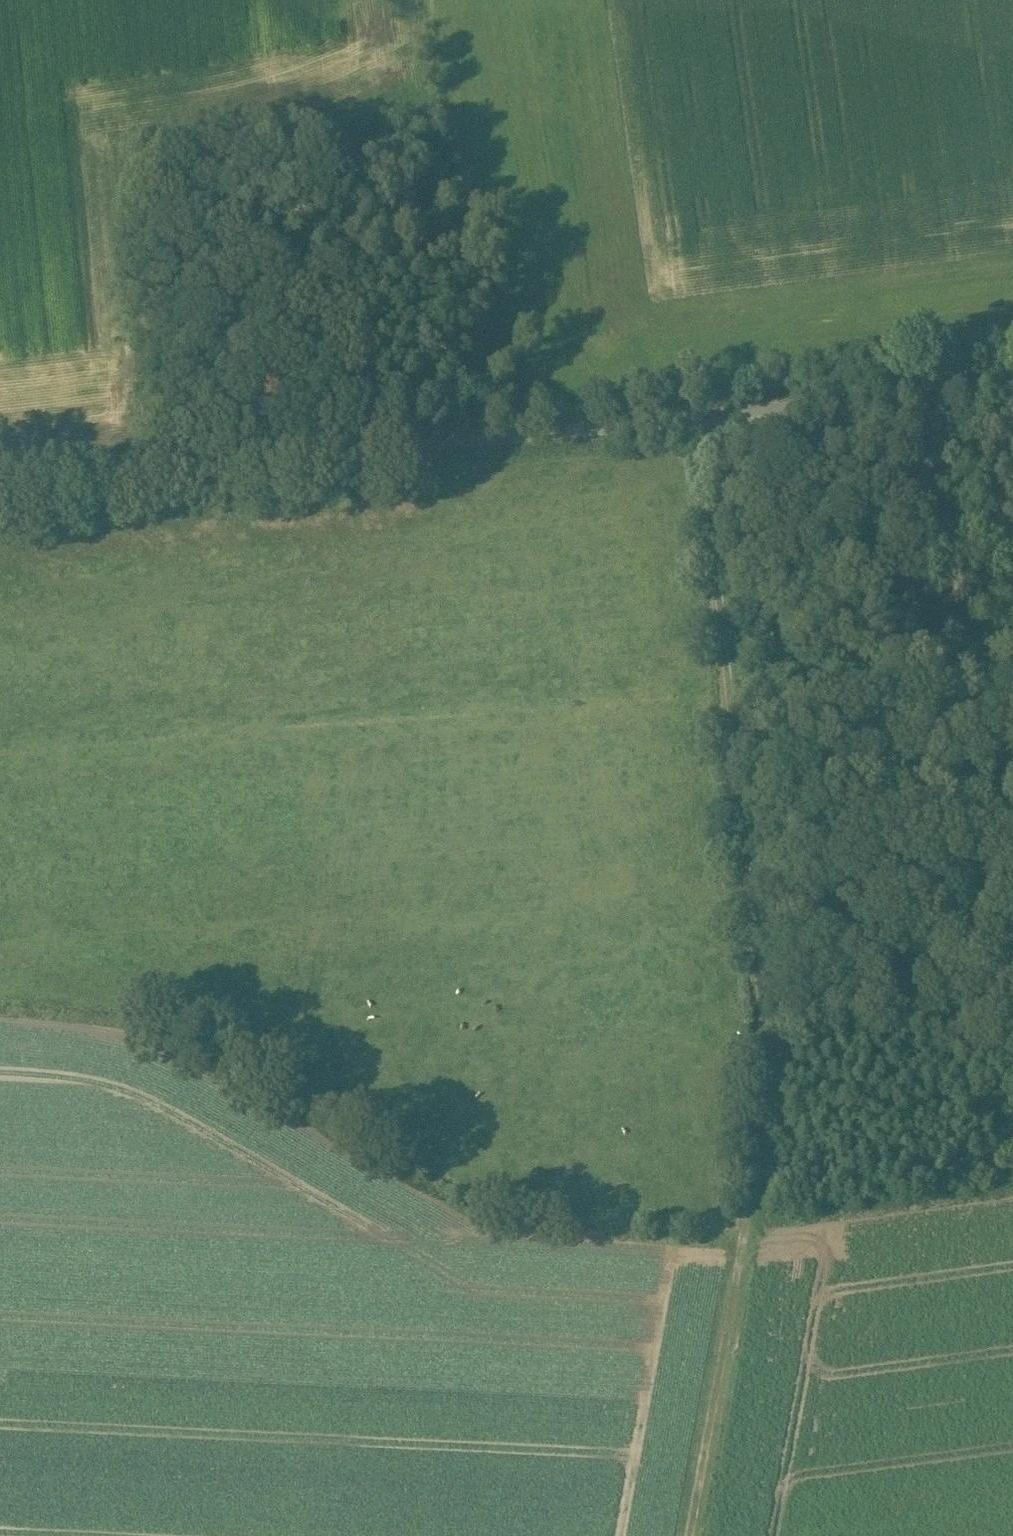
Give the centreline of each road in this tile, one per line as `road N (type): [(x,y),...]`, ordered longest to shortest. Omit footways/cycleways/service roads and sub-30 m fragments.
road 1 (track): [(705,417),(772,1062),(693,1535)]
road 2 (unclassified): [(0,491),(1012,385)]

